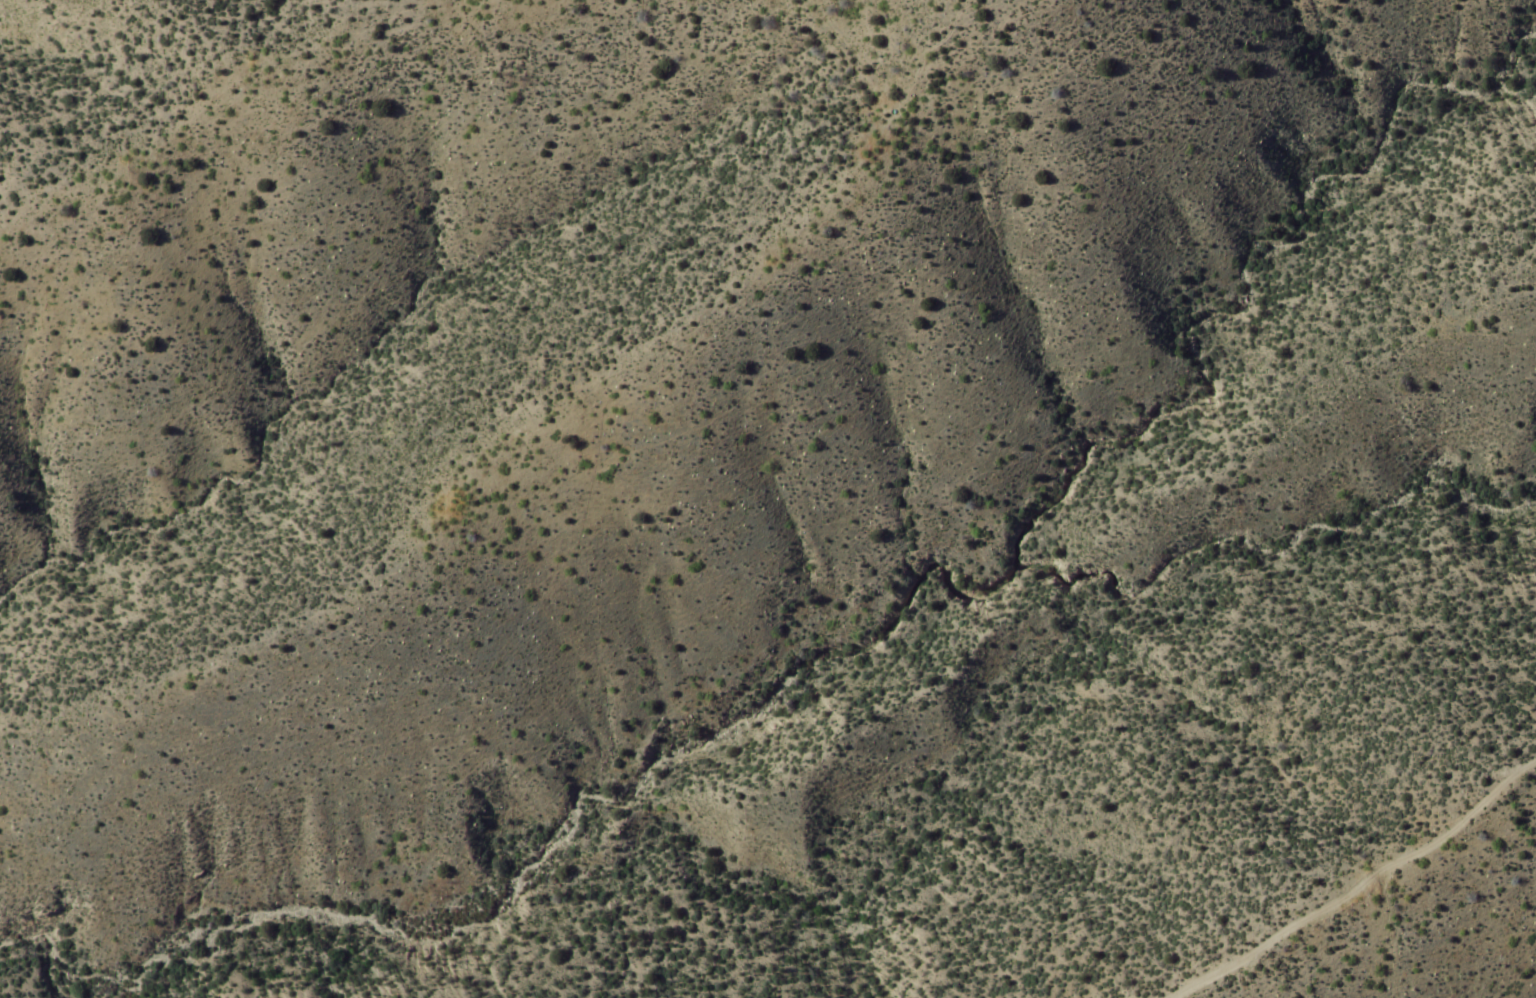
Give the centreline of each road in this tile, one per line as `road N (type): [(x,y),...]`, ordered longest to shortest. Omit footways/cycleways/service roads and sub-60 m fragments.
road 1 (track): [(1165,997),(1342,896),(1385,861),(1430,844),(1535,760)]

